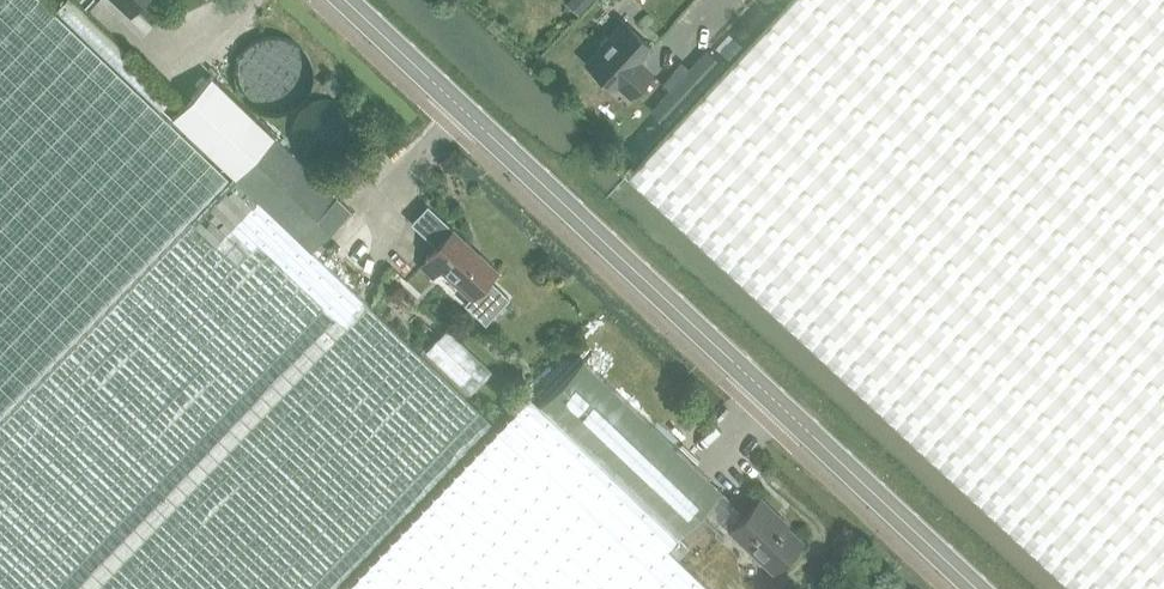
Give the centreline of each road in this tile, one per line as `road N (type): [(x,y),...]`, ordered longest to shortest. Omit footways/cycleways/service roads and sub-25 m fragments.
road 1 (tertiary): [(997,588),(354,0)]

